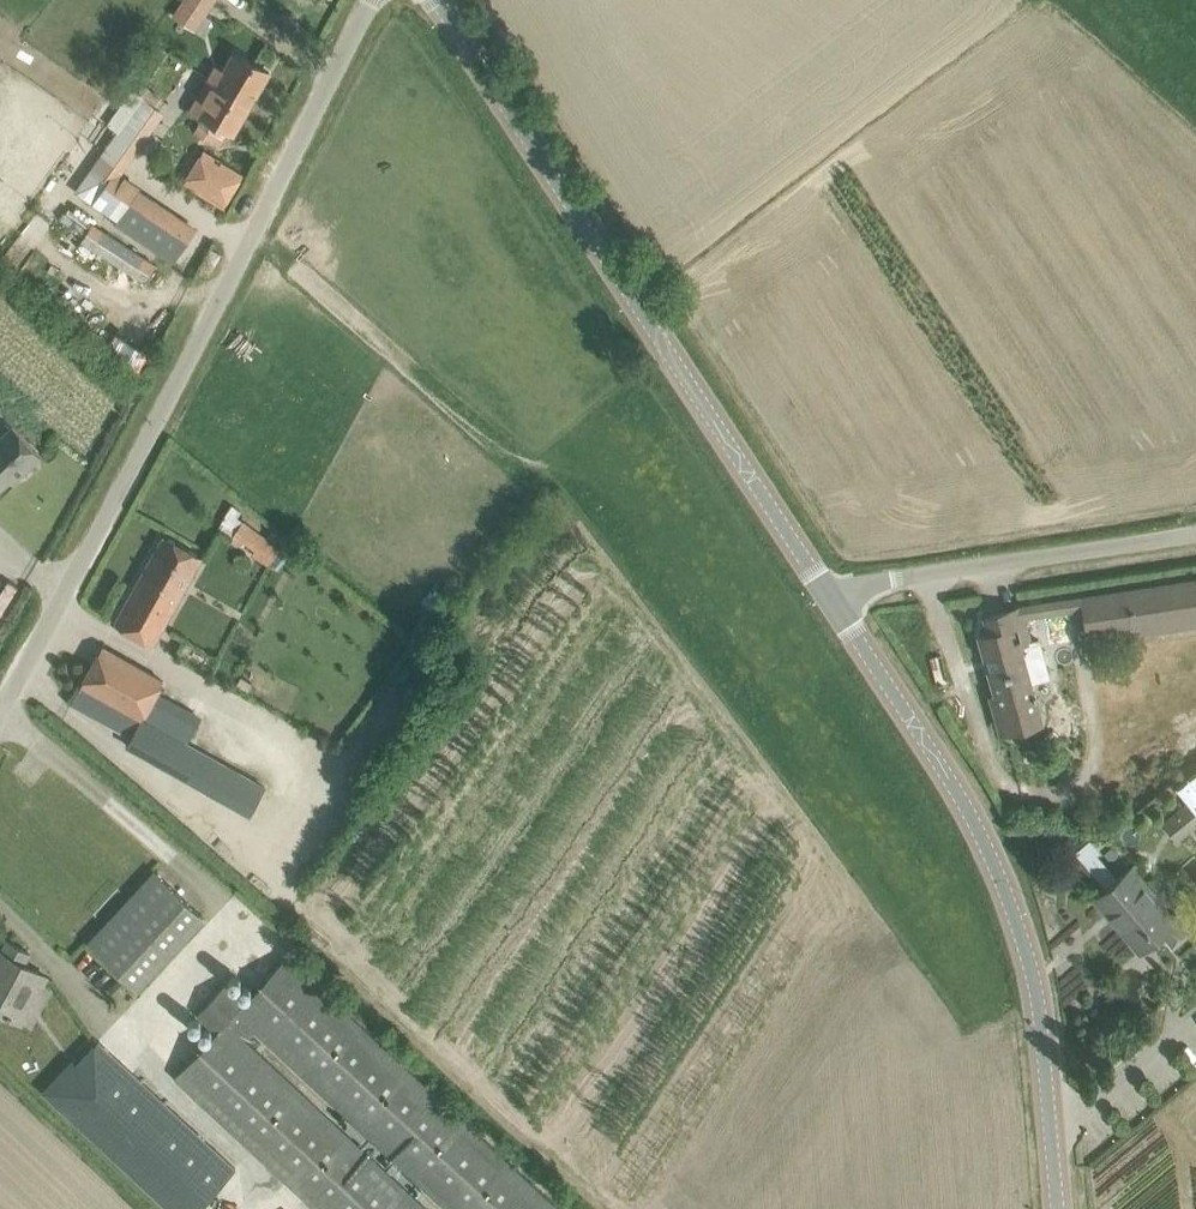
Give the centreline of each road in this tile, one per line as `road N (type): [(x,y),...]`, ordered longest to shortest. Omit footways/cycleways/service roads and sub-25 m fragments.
road 1 (unclassified): [(0,721),(136,475),(372,0)]
road 2 (unclassified): [(834,604),(436,0)]
road 3 (unclassified): [(1057,1208),(1036,990),(1013,911),(965,805),(834,604)]
road 4 (unclassified): [(834,604),(861,586),(903,577),(1195,533)]

